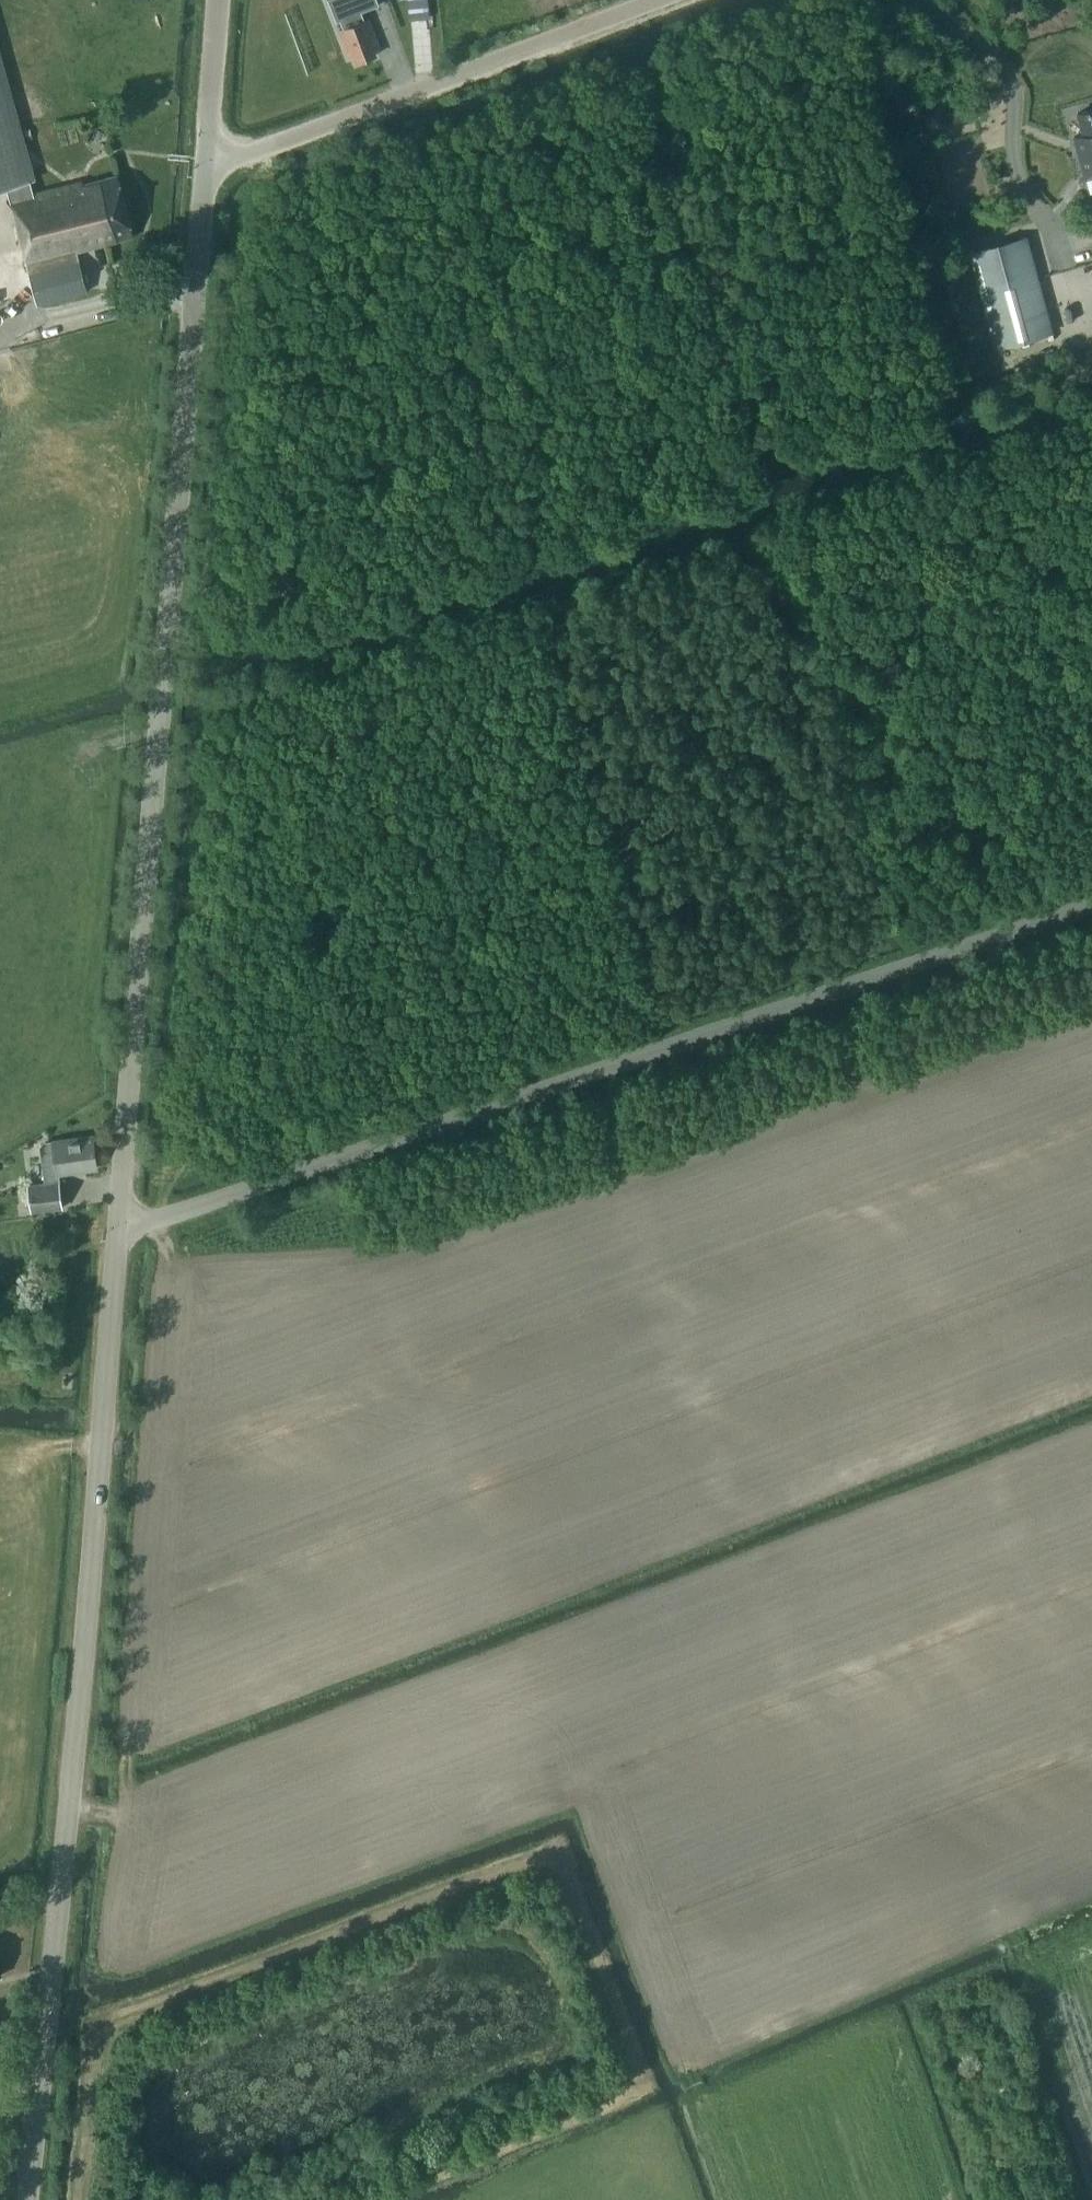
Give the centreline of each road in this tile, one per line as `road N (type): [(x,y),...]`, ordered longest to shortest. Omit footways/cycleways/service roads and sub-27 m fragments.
road 1 (unclassified): [(118,1241),(214,162)]
road 2 (unclassified): [(118,1241),(1091,899)]
road 3 (unclassified): [(32,2199),(118,1241)]
road 4 (unclassified): [(214,162),(660,0)]
road 5 (unclassified): [(214,162),(224,0)]

